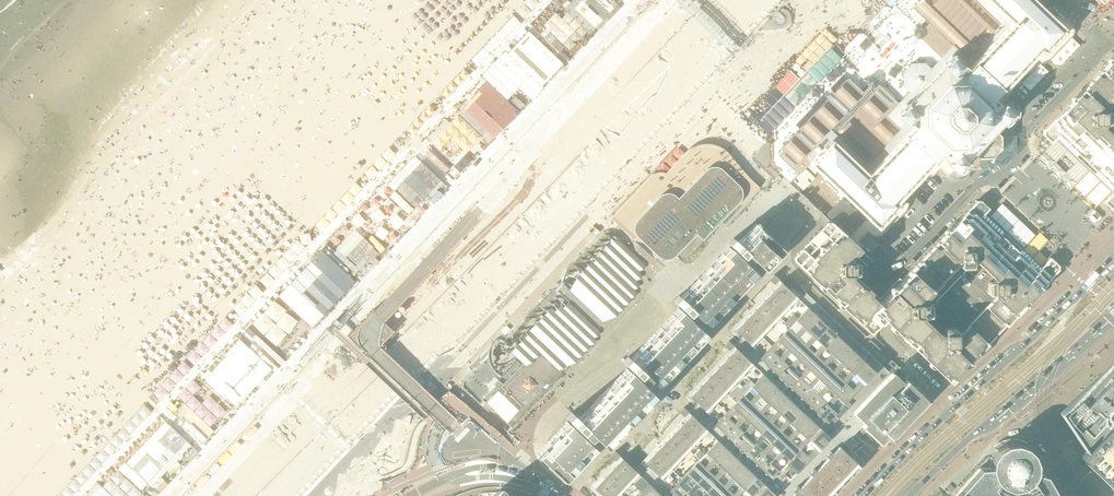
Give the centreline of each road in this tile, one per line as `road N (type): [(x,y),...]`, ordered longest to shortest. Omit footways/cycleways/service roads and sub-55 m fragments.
road 1 (residential): [(570,495),(785,264)]
road 2 (secondary): [(1113,256),(954,407)]
road 3 (secondary): [(911,495),(1025,396)]
road 4 (secondary): [(954,407),(864,495)]

